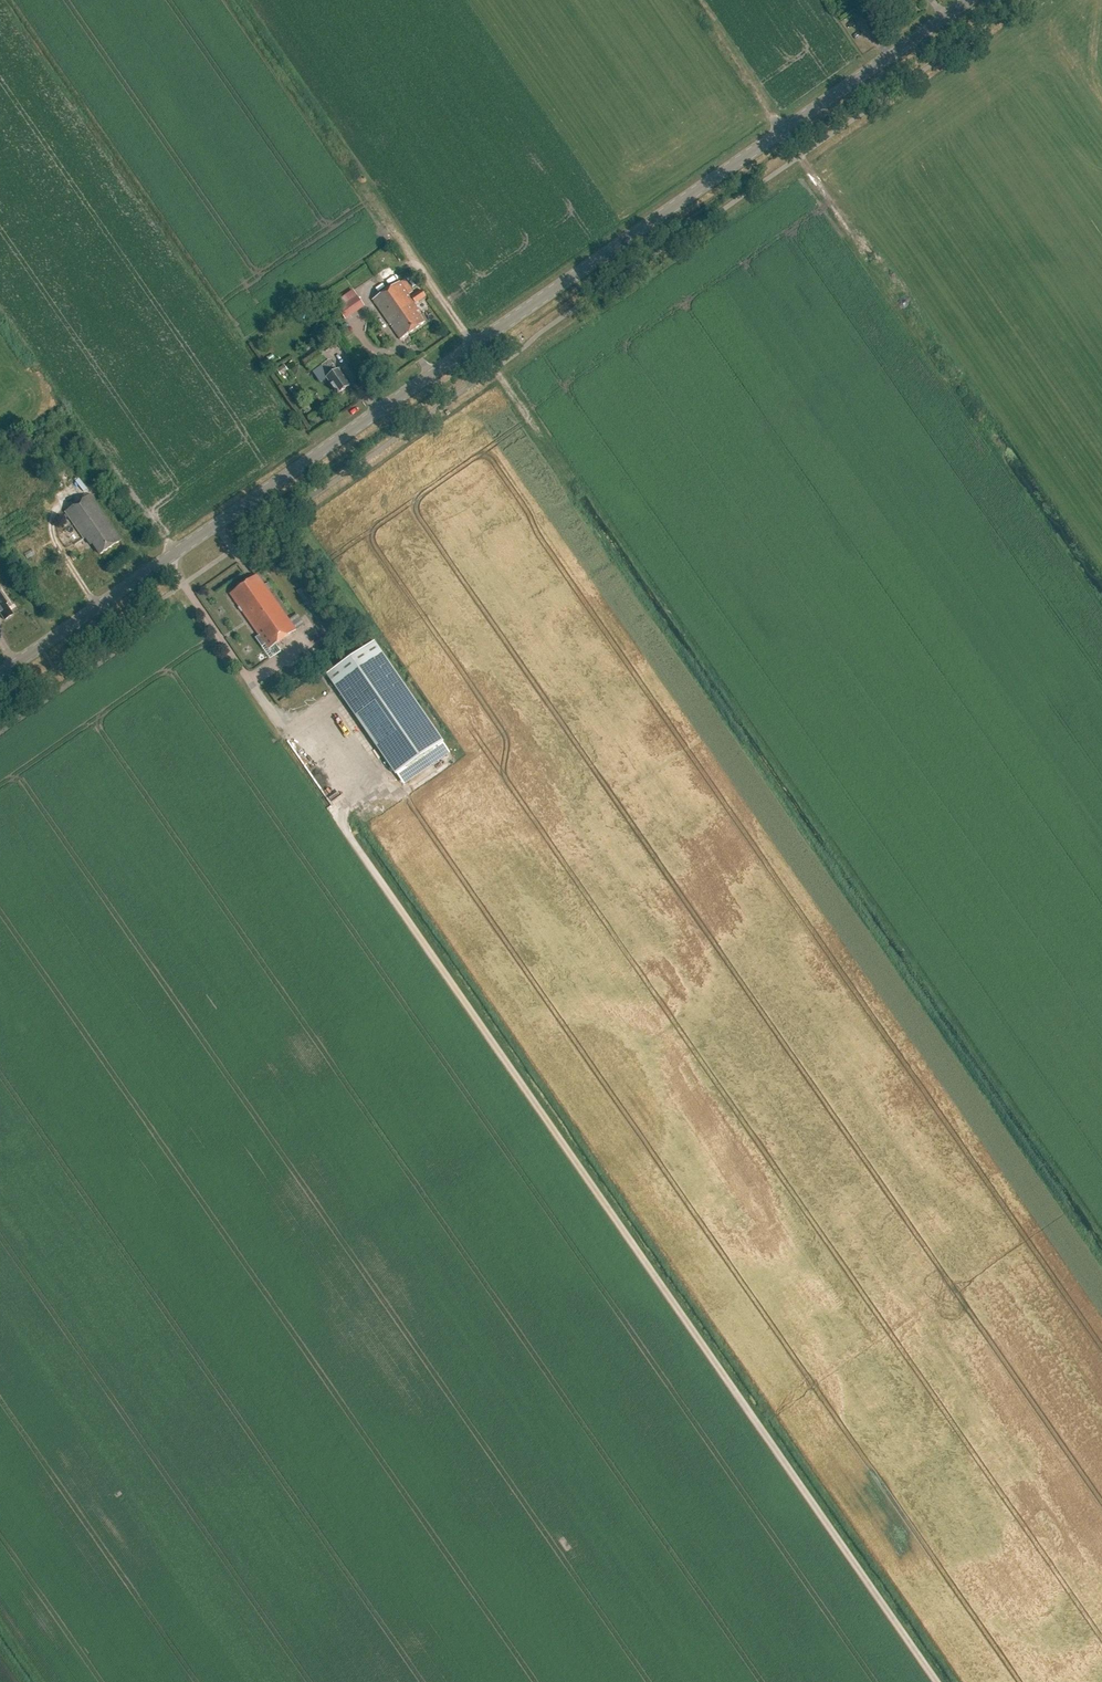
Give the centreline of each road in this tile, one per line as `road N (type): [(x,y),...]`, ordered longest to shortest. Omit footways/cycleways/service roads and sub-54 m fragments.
road 1 (tertiary): [(0,674),(969,0)]

